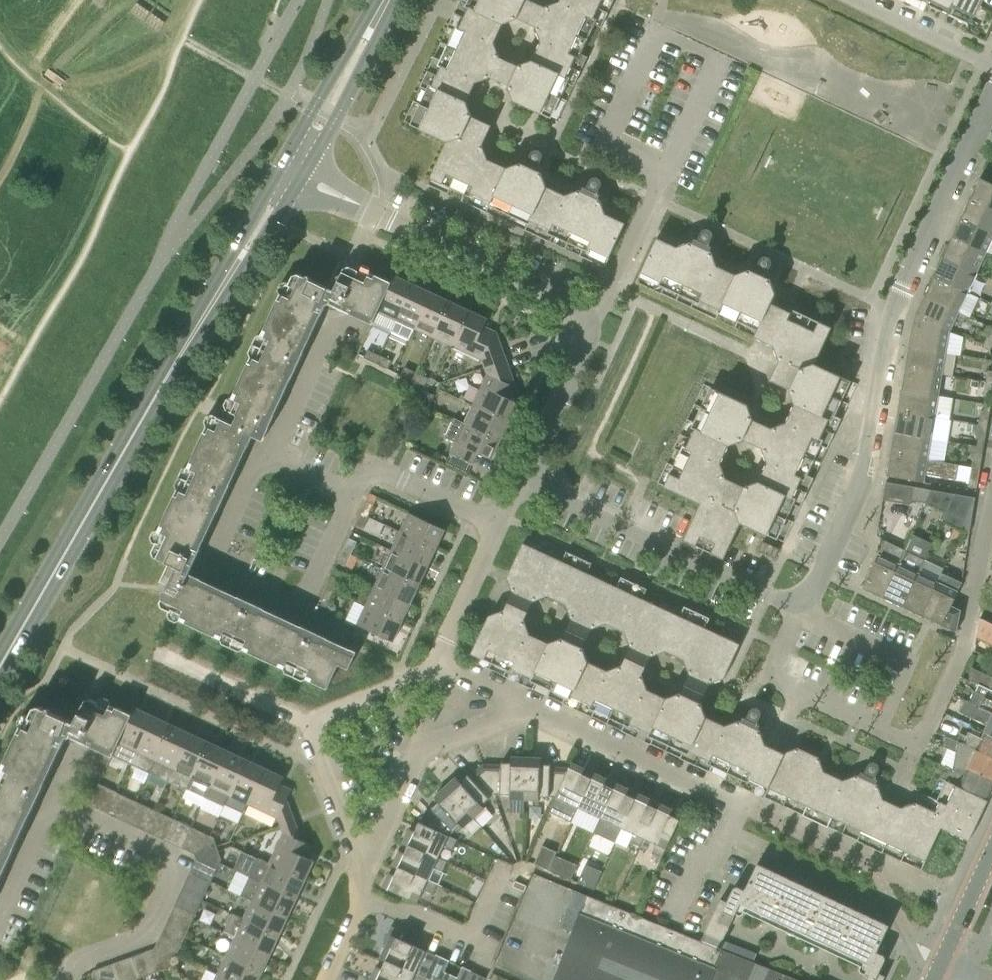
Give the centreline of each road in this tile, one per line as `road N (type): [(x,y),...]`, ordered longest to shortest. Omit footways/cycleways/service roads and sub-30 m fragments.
road 1 (secondary): [(0,671),(290,174)]
road 2 (residential): [(800,611),(859,482),(883,323),(978,124)]
road 3 (residential): [(522,483),(597,319),(290,174)]
road 4 (residential): [(800,611),(522,483)]
road 5 (residential): [(363,872),(420,749),(530,708)]
road 6 (residential): [(916,746),(964,642),(991,517)]
road 7 (residential): [(739,805),(530,708)]
road 8 (residential): [(437,666),(522,483)]
road 9 (secondary): [(290,174),(388,0)]
road 10 (residential): [(878,729),(908,661),(800,611)]
road 11 (residential): [(363,872),(304,721)]
road 12 (residential): [(304,721),(161,653)]
road 13 (residential): [(991,68),(852,0)]
road 14 (residential): [(304,721),(437,666)]
road 15 (residential): [(798,692),(745,808)]

